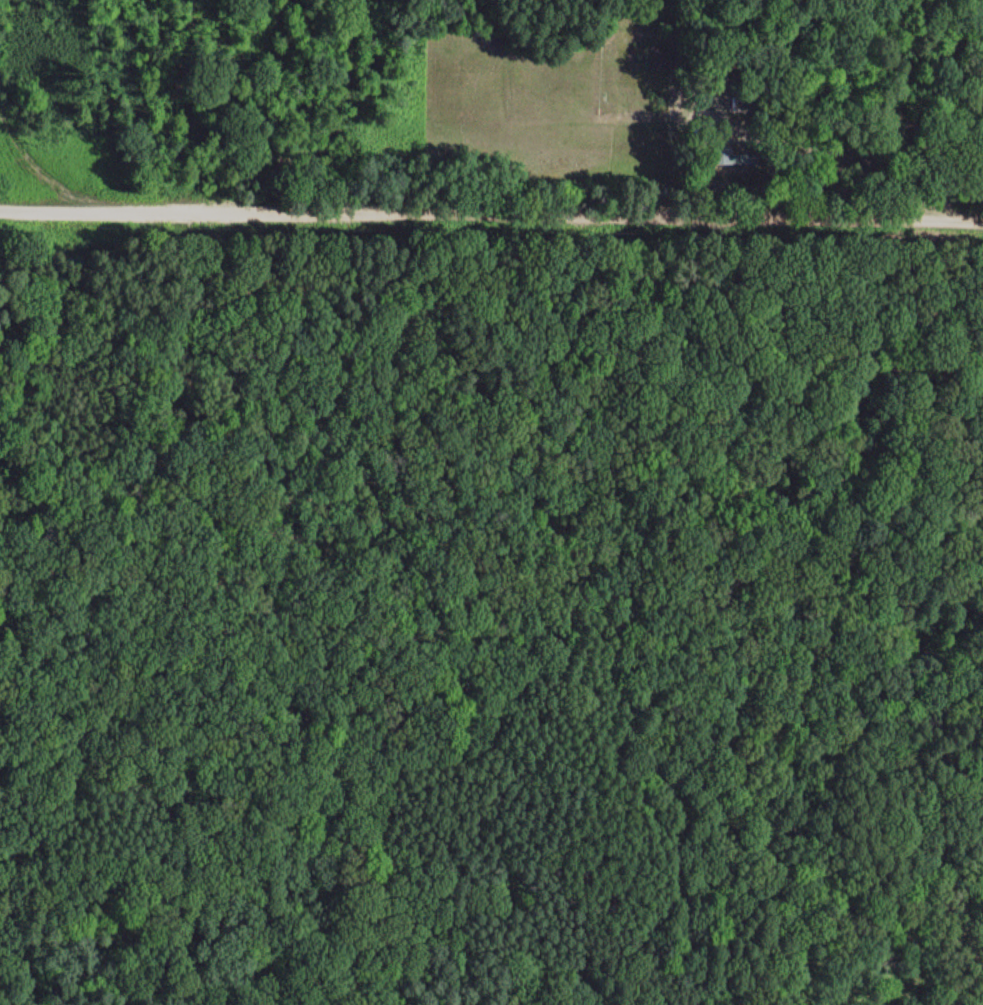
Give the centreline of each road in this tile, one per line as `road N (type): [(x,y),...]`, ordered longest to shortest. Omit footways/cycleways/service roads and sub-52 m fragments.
road 1 (track): [(0,489),(48,557),(162,544),(235,484),(432,512),(458,567),(492,601),(536,611),(559,629),(632,608),(733,652),(910,652),(935,678),(915,748),(916,793),(969,894),(982,889)]
road 2 (residential): [(982,230),(0,209)]

